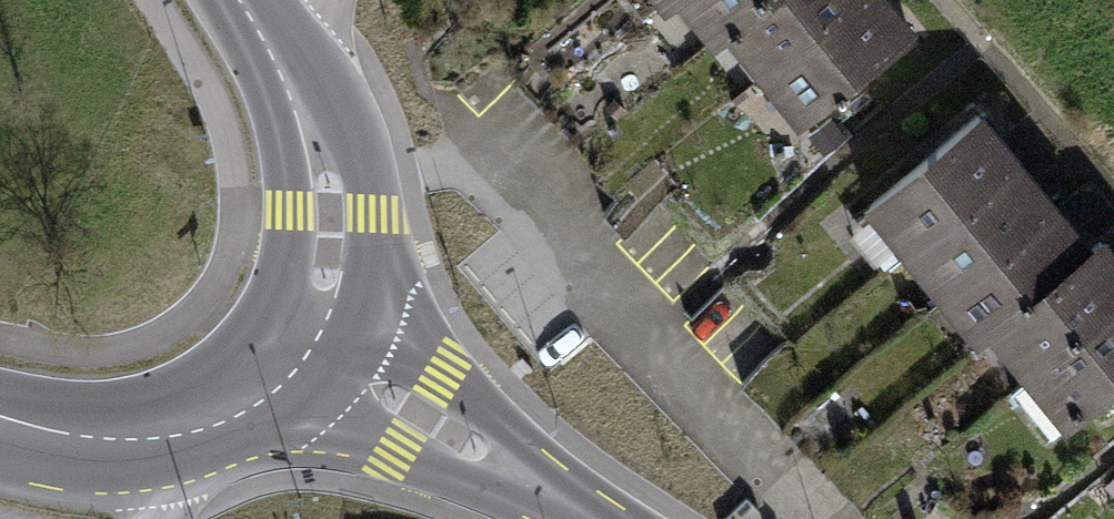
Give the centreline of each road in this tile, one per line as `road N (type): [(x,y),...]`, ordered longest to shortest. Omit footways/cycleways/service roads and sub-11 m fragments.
road 1 (tertiary): [(303,352),(322,303),(328,252),(324,171),(314,120),(244,0)]
road 2 (tertiary): [(303,352),(379,388),(590,518)]
road 3 (tertiary): [(0,420),(89,440),(186,428),(277,382),(303,352)]

